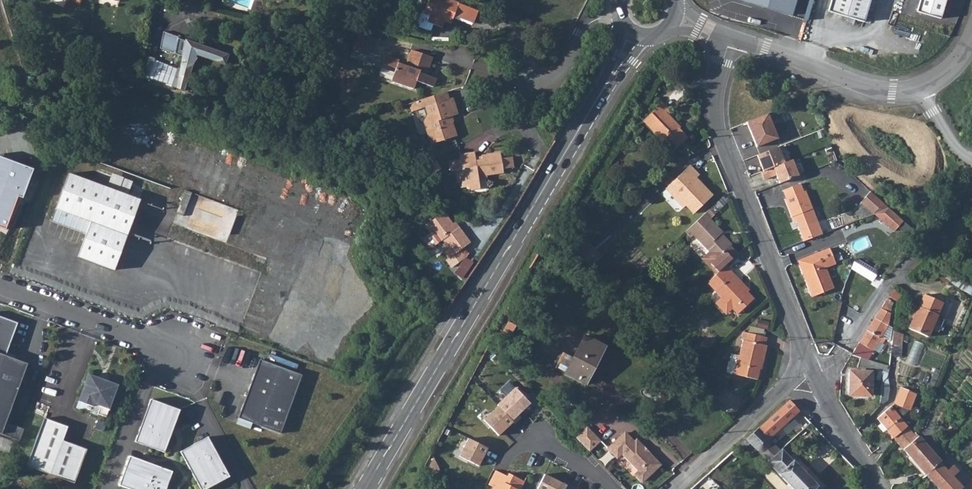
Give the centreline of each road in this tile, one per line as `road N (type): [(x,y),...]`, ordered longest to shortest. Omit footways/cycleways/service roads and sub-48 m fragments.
road 1 (secondary): [(592,105),(364,488)]
road 2 (residential): [(732,38),(716,84),(718,136),(816,377)]
road 3 (residential): [(971,36),(935,80),(893,91),(732,38)]
road 4 (unclassified): [(0,286),(183,355)]
road 5 (residential): [(674,488),(777,397),(816,377)]
road 6 (residential): [(816,377),(843,357),(884,295),(935,243)]
road 7 (residential): [(503,461),(542,438),(611,488)]
road 8 (residential): [(816,377),(878,488)]

